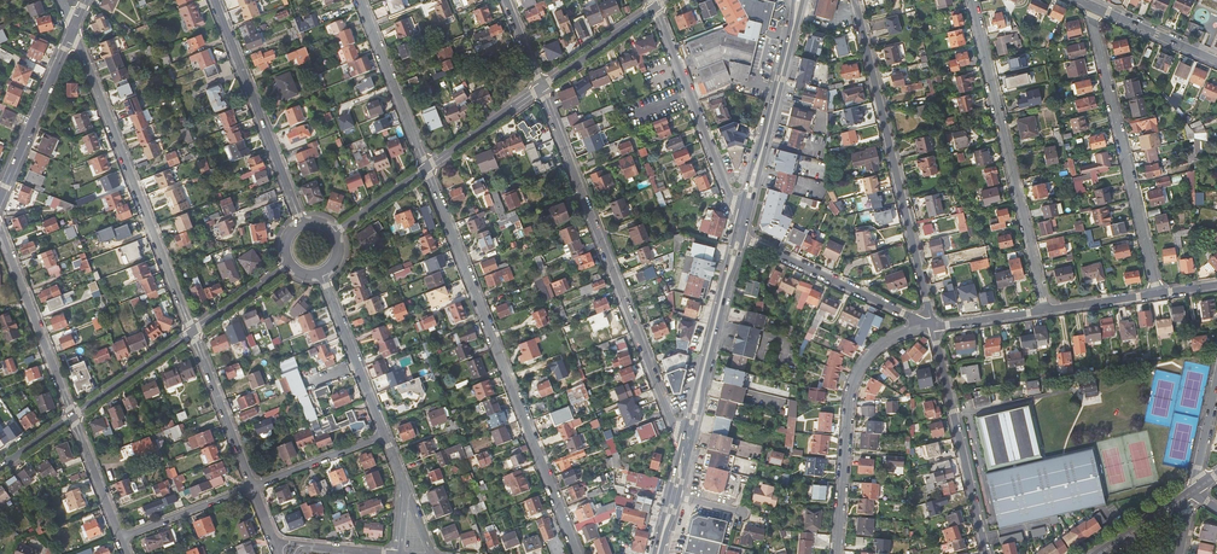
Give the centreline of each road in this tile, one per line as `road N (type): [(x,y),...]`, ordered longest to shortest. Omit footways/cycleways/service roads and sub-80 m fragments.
road 1 (residential): [(426,168),(578,553)]
road 2 (residential): [(540,88),(683,436)]
road 3 (residential): [(855,0),(933,327)]
road 4 (residential): [(73,29),(192,331)]
road 5 (residential): [(1046,310),(971,0)]
road 6 (residential): [(1159,294),(1095,7)]
road 7 (residential): [(933,327),(889,339),(857,373),(836,553)]
road 8 (residential): [(304,226),(214,0)]
road 9 (secondary): [(742,234),(802,0)]
road 10 (secondary): [(686,465),(742,234)]
road 11 (residential): [(933,327),(987,553)]
road 12 (residential): [(655,7),(738,221)]
road 13 (secondary): [(793,0),(738,221)]
road 14 (secondary): [(738,221),(683,436)]
road 15 (residential): [(742,234),(933,327)]
road 16 (residential): [(0,231),(72,415)]
road 17 (residential): [(73,29),(0,195)]
road 18 (residential): [(360,0),(426,168)]
road 19 (residential): [(384,434),(321,270)]
road 20 (residential): [(192,331),(253,486)]
road 21 (residential): [(72,415),(192,331)]
road 22 (residential): [(121,537),(253,486)]
road 23 (residential): [(253,486),(384,434)]
road 24 (residential): [(540,88),(655,7)]
road 25 (residential): [(426,168),(540,88)]
road 26 (residential): [(1095,7),(1216,61)]
road 27 (residential): [(72,415),(121,537)]
road 28 (residential): [(192,331),(291,261)]

